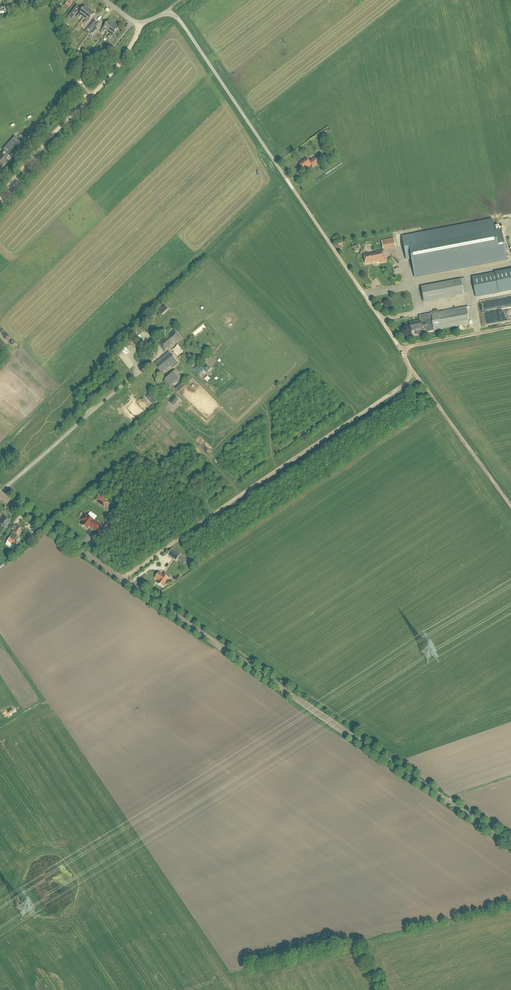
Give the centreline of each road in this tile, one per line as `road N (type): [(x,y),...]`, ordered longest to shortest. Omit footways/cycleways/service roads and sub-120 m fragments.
road 1 (tertiary): [(510,845),(0,495)]
road 2 (unclassified): [(398,346),(178,18),(170,12),(135,22),(104,0)]
road 3 (track): [(411,370),(398,389),(121,579)]
road 4 (track): [(140,23),(109,78),(0,196)]
road 5 (track): [(510,505),(411,370)]

